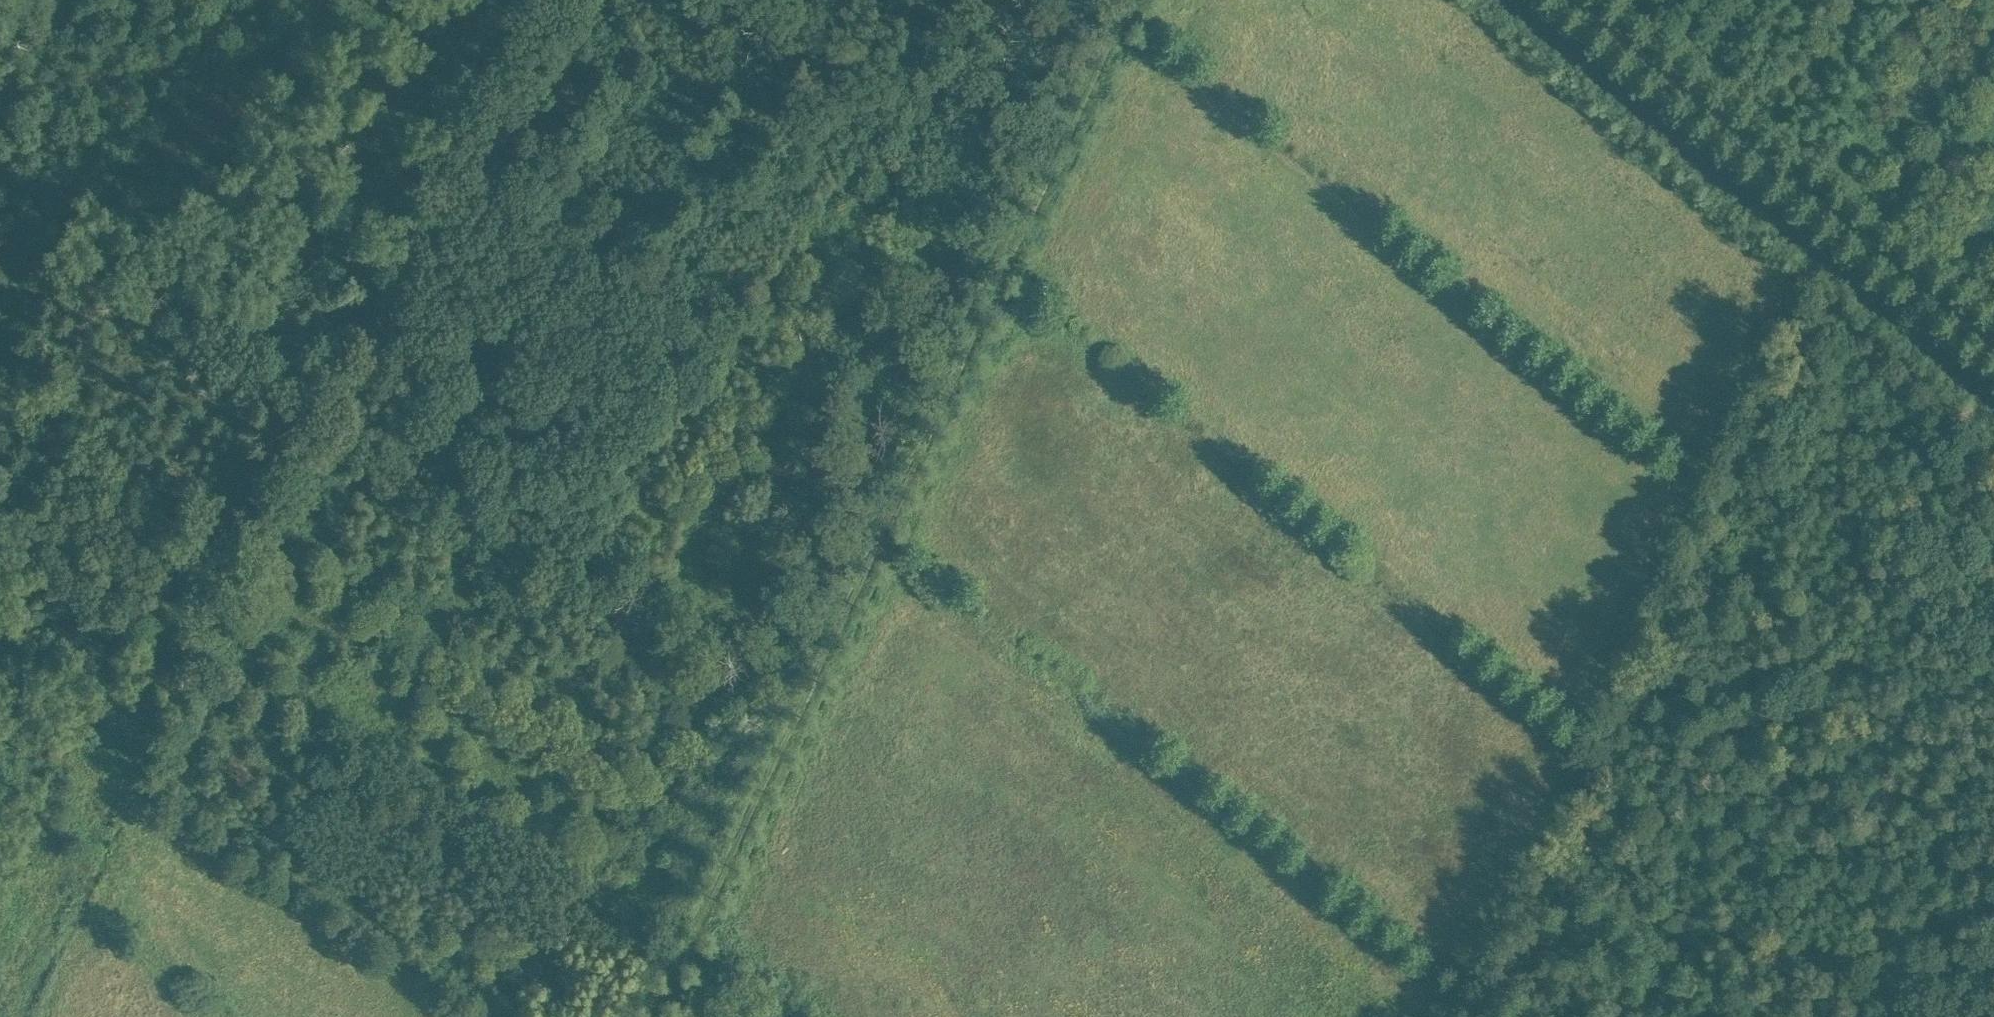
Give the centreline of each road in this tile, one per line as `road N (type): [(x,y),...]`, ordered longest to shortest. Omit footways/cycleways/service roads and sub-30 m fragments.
road 1 (track): [(1127,0),(652,1016)]
road 2 (track): [(1993,347),(1589,0)]

